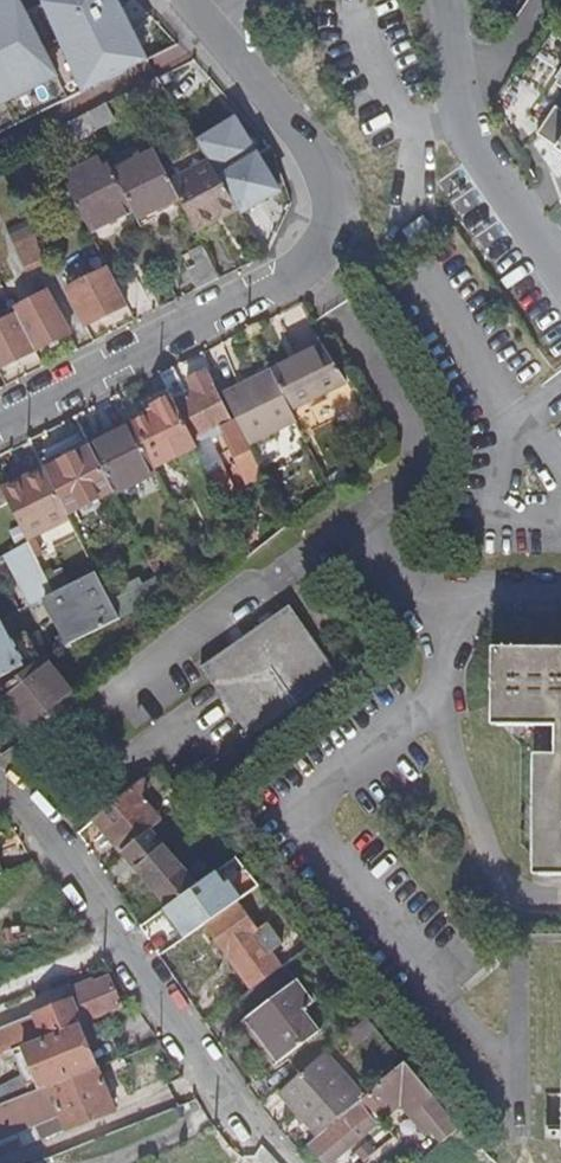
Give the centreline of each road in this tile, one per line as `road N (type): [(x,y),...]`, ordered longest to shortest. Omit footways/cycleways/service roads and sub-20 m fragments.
road 1 (residential): [(0,420),(287,280),(319,248),(331,214),(324,169),(211,27)]
road 2 (residential): [(0,785),(63,844),(229,1097),(288,1162)]
road 3 (residential): [(448,0),(451,62),(473,143),(552,268)]

